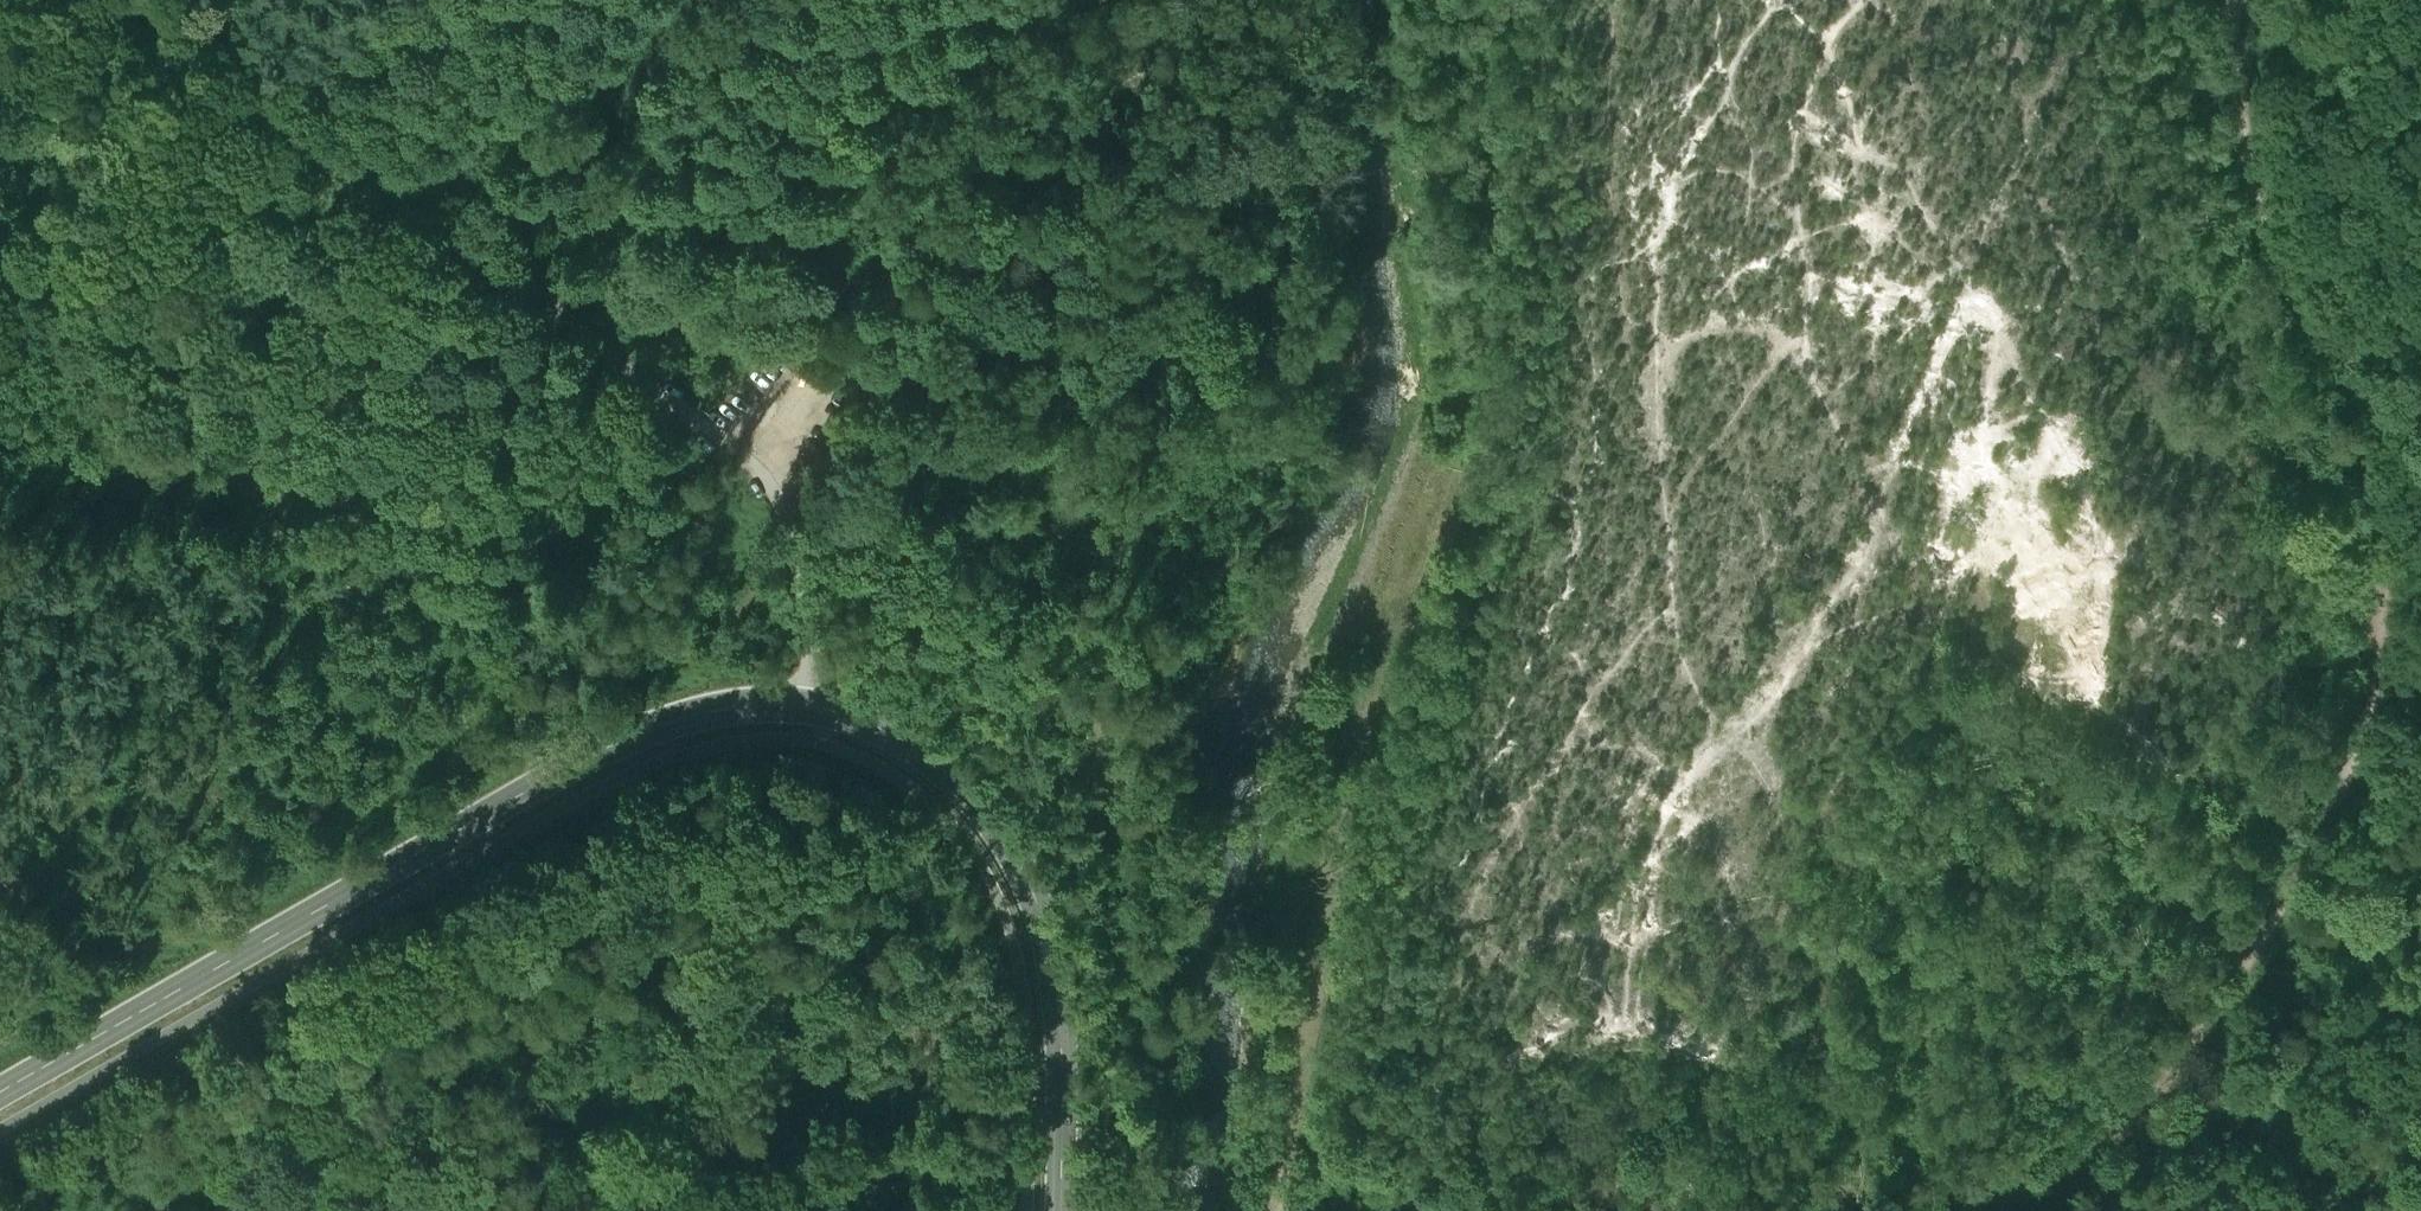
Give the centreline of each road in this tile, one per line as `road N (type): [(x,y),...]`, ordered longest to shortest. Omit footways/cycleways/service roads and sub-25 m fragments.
road 1 (secondary): [(1061,1210),(1061,1011),(1048,938),(1013,849),(933,761),(881,730),(812,707),(720,711),(599,755),(0,1096)]
road 2 (track): [(175,0),(312,136),(513,277)]
road 3 (track): [(513,277),(689,415)]

